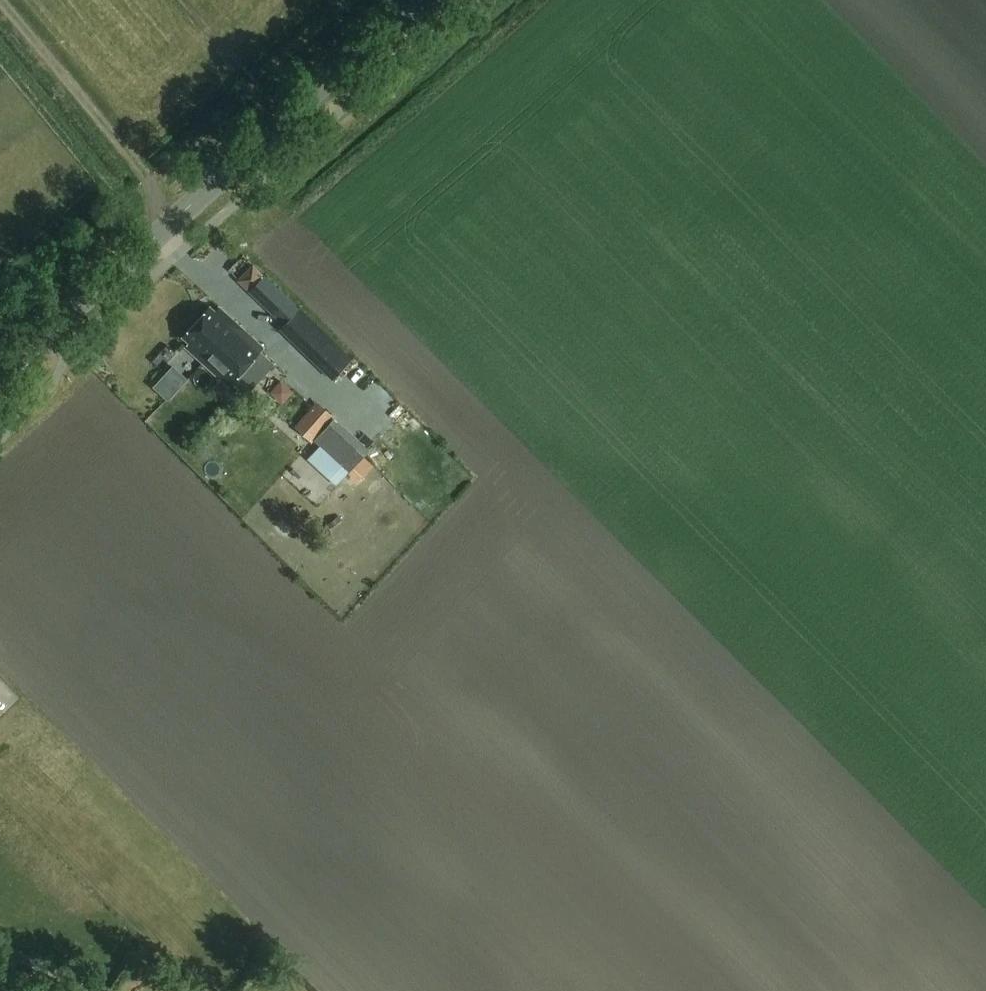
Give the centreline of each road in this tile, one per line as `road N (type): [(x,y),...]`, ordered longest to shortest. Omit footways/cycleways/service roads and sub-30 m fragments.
road 1 (tertiary): [(0,375),(419,0)]
road 2 (track): [(176,259),(133,159),(0,0)]

